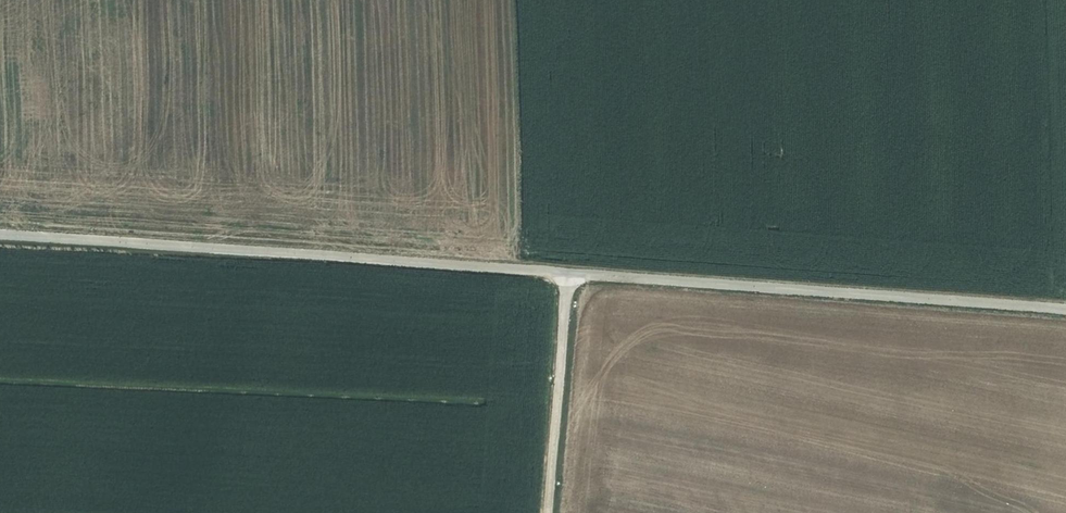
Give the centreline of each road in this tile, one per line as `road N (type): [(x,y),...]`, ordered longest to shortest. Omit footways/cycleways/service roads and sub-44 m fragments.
road 1 (track): [(1065,305),(0,234)]
road 2 (track): [(577,270),(553,512)]

